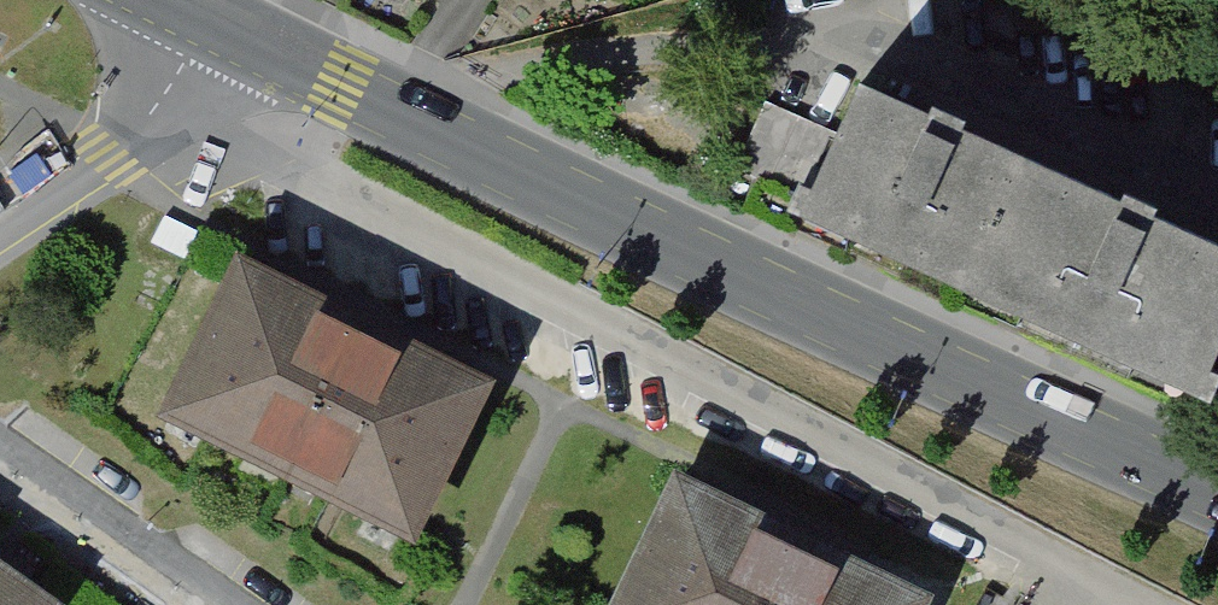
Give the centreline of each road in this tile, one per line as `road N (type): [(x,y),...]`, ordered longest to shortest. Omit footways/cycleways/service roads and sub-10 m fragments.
road 1 (tertiary): [(215,25),(849,334),(1217,496)]
road 2 (residential): [(1105,604),(598,323),(216,134),(173,86)]
road 3 (residential): [(1217,191),(862,44)]
road 4 (residential): [(0,453),(177,604)]
road 5 (residential): [(0,225),(105,156),(173,86)]

